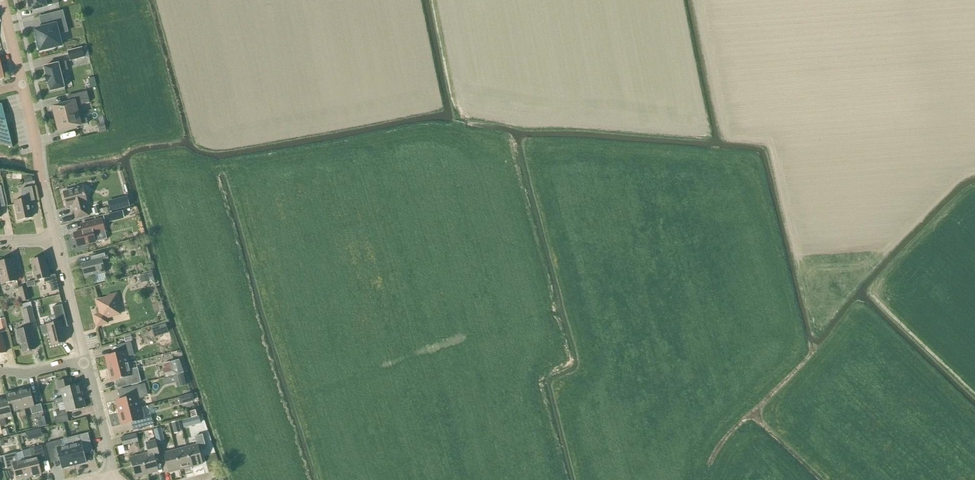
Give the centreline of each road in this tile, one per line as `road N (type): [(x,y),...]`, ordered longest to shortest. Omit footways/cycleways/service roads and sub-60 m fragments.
road 1 (residential): [(86,360),(54,238)]

